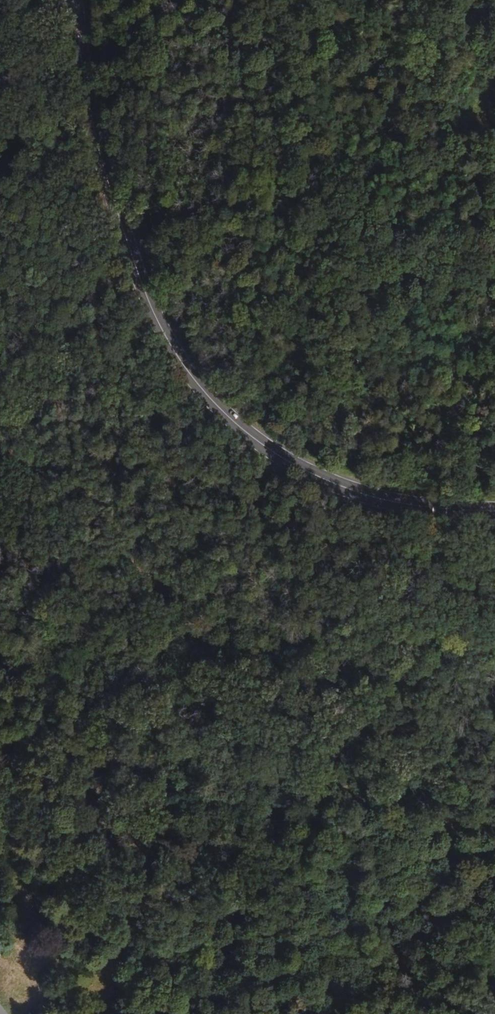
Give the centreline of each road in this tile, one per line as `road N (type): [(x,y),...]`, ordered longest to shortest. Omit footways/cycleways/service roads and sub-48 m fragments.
road 1 (primary): [(74,0),(98,144),(133,259),(167,340),(204,391),(245,431),(314,475),(394,502),(494,509)]

